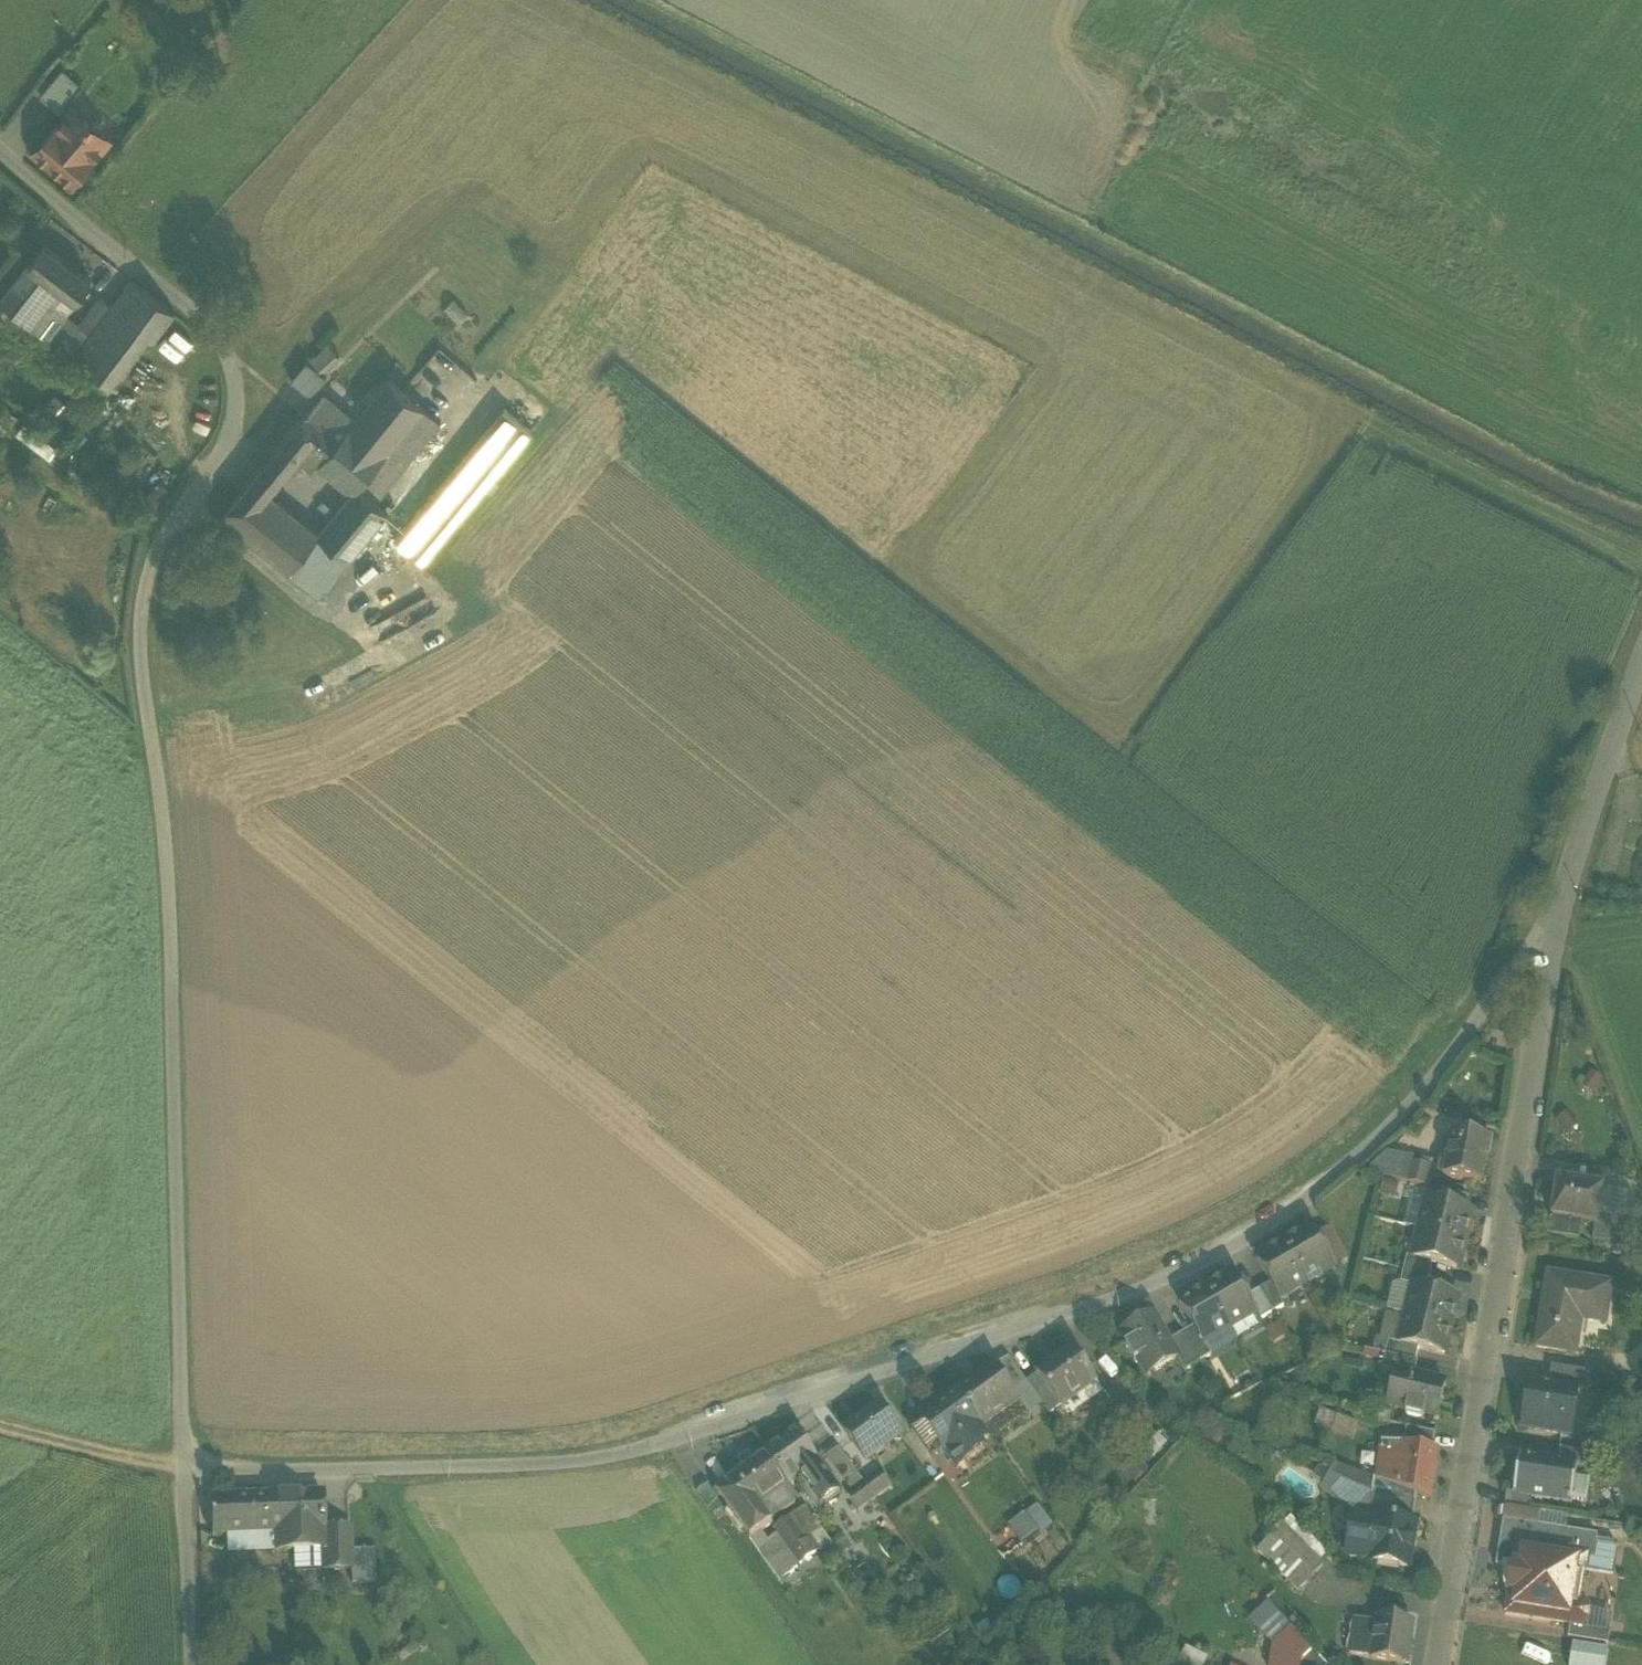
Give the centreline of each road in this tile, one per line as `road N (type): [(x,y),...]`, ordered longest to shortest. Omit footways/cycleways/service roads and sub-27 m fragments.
road 1 (residential): [(184,1470),(449,1467),(645,1451),(1192,1266),(1276,1218),(1401,1113),(1559,908)]
road 2 (unclassified): [(184,1470),(169,873),(140,619),(165,534),(228,440),(234,385),(214,334),(193,311),(0,153)]
road 3 (unclassified): [(1439,1664),(1559,908)]
road 4 (unclassified): [(1559,908),(1641,660)]
road 5 (unclassified): [(192,1664),(184,1470)]
road 6 (track): [(0,1425),(184,1470)]

